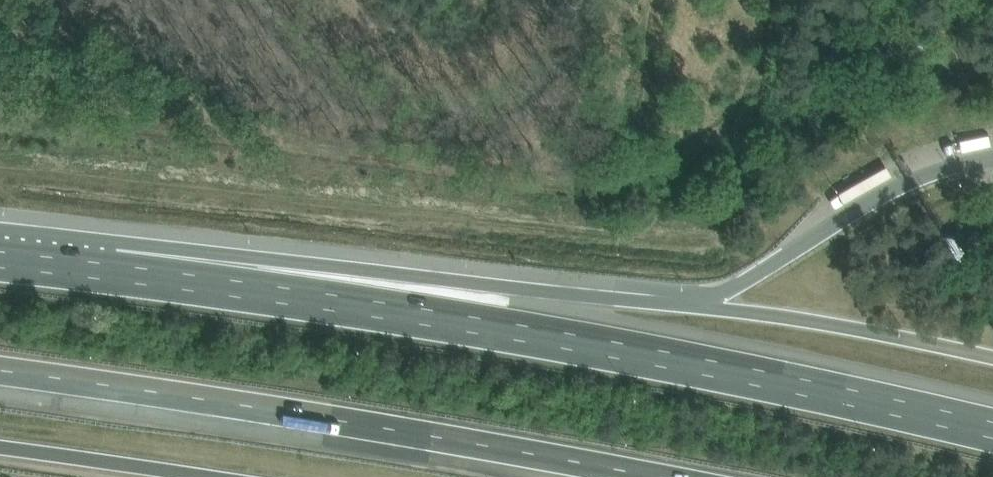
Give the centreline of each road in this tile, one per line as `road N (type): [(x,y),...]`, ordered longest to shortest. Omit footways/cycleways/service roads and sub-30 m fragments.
road 1 (motorway): [(992,426),(487,323),(75,264)]
road 2 (motorway): [(0,369),(662,476)]
road 3 (motorway): [(692,304),(291,266),(75,264)]
road 4 (motorway): [(0,448),(200,476)]

